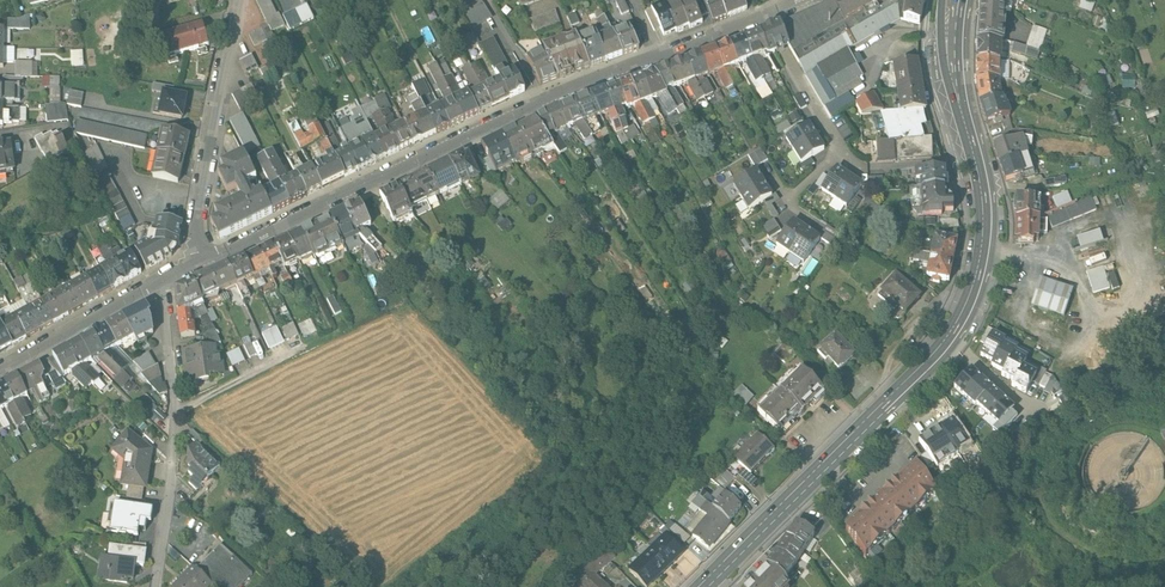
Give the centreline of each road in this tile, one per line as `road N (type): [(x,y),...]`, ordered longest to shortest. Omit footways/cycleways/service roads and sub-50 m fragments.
road 1 (residential): [(654,62),(551,97),(190,267)]
road 2 (primary): [(955,0),(955,92),(984,214),(967,309),(948,339)]
road 3 (primary): [(948,339),(702,586)]
road 4 (residential): [(155,586),(173,421),(161,283)]
road 5 (residential): [(190,267),(241,0)]
road 6 (residential): [(161,283),(0,372)]
road 7 (residential): [(767,19),(839,152)]
road 8 (residential): [(767,19),(654,62)]

